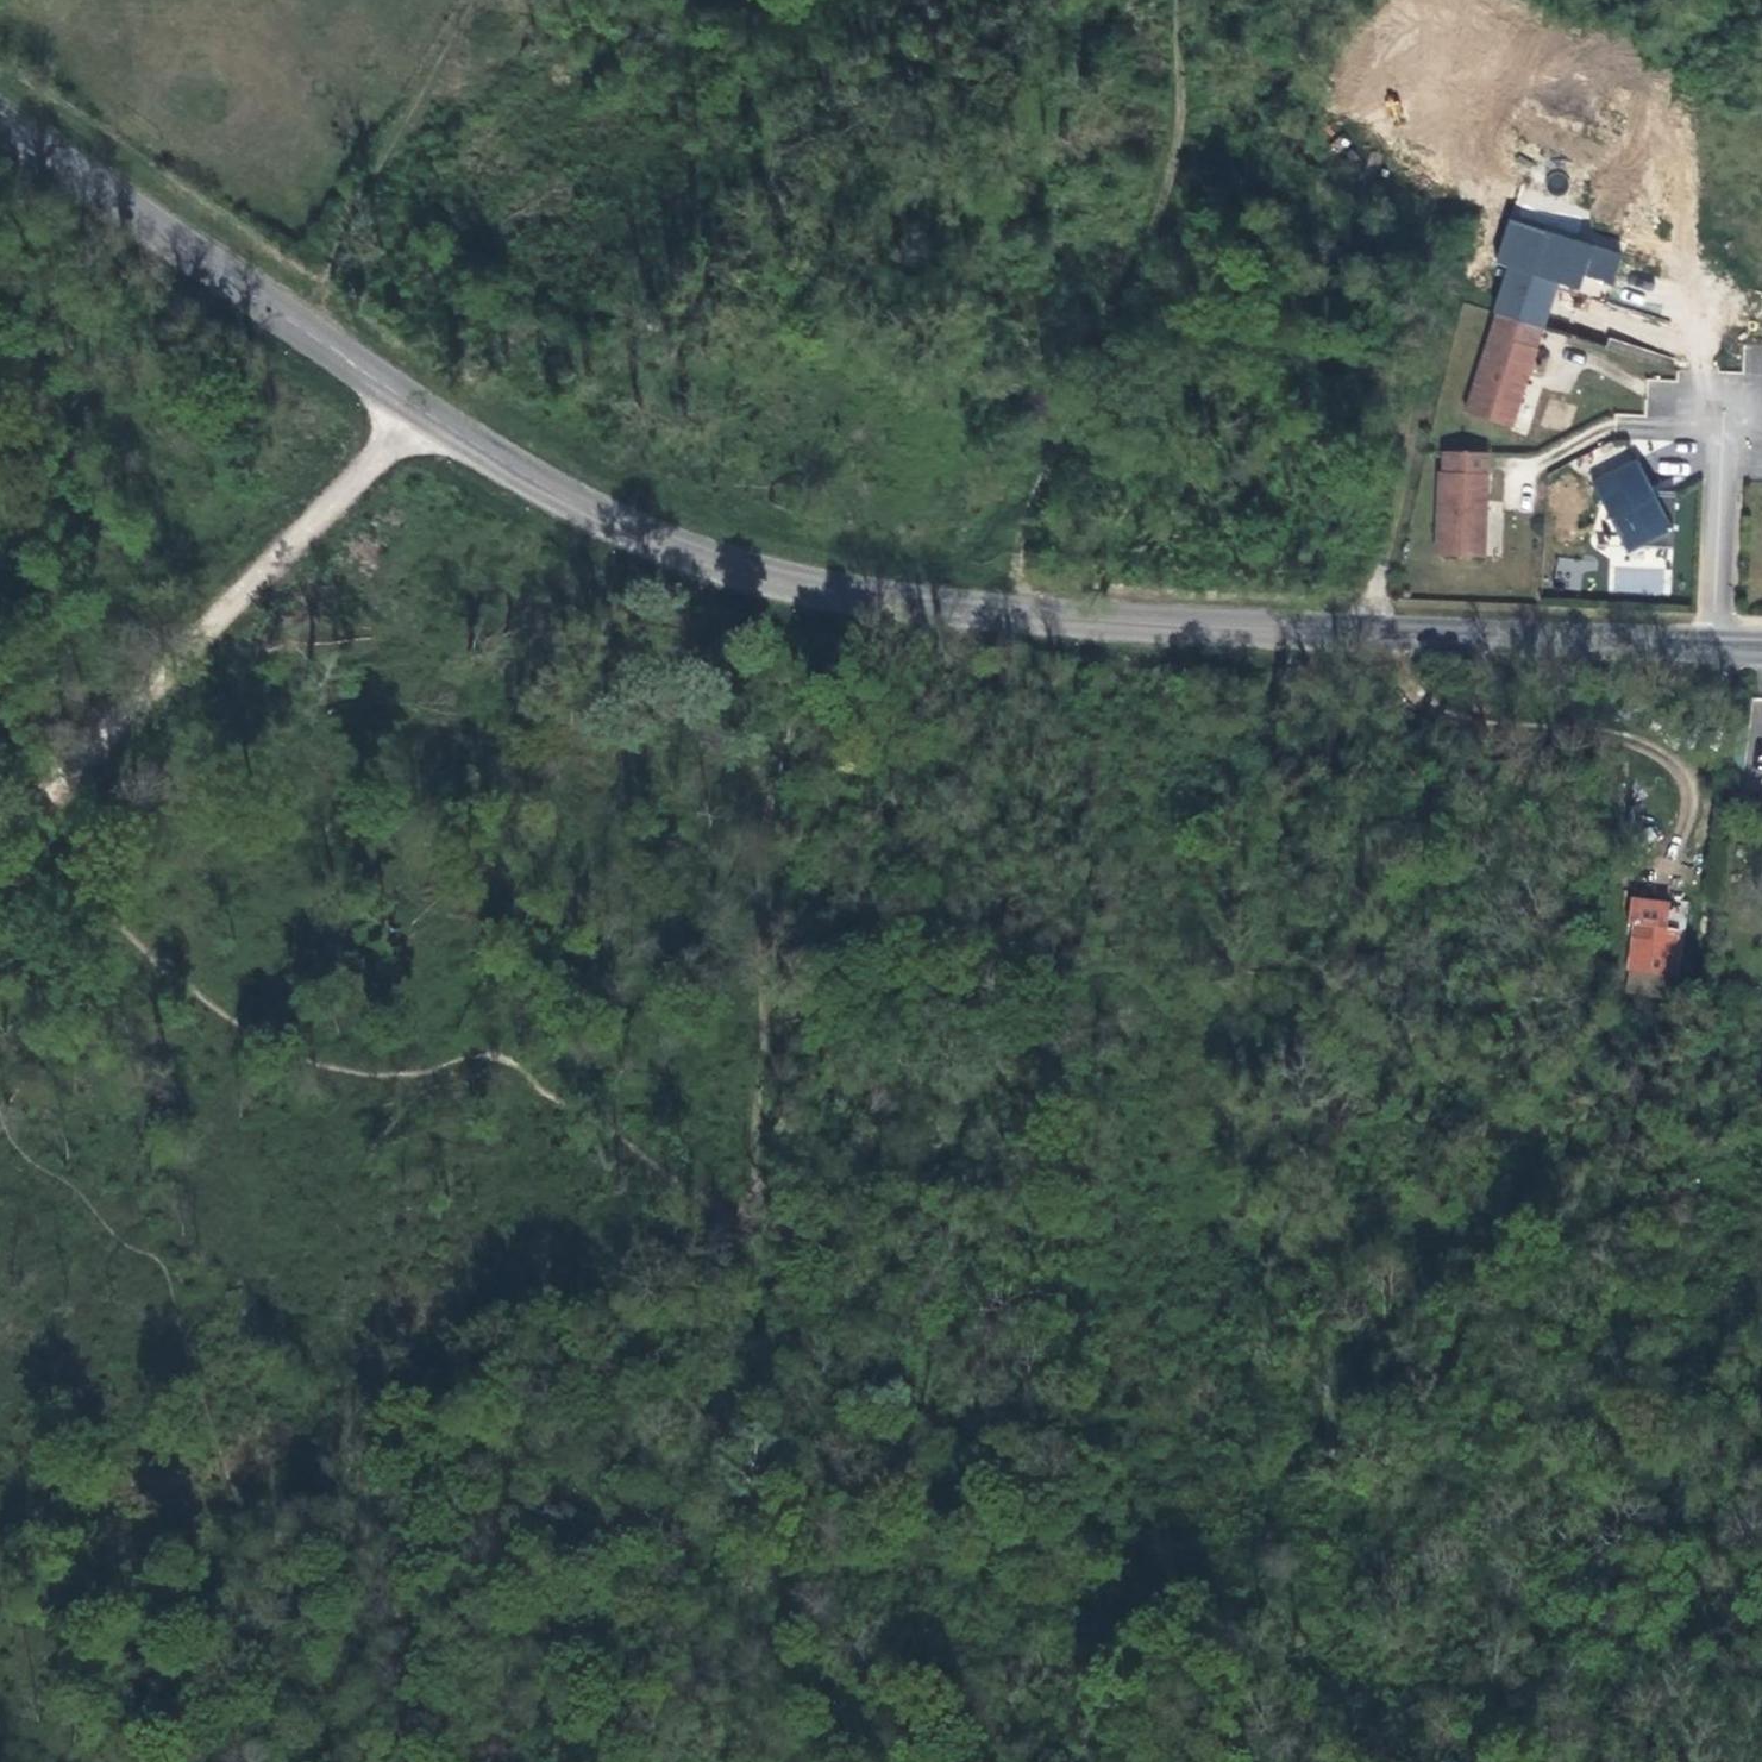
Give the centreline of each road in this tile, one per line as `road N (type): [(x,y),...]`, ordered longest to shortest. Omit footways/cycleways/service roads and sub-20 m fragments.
road 1 (secondary): [(0,120),(426,415),(538,483),(746,572),(1015,618),(1716,647)]
road 2 (track): [(0,840),(426,415)]
road 3 (residential): [(1716,647),(1727,391)]

